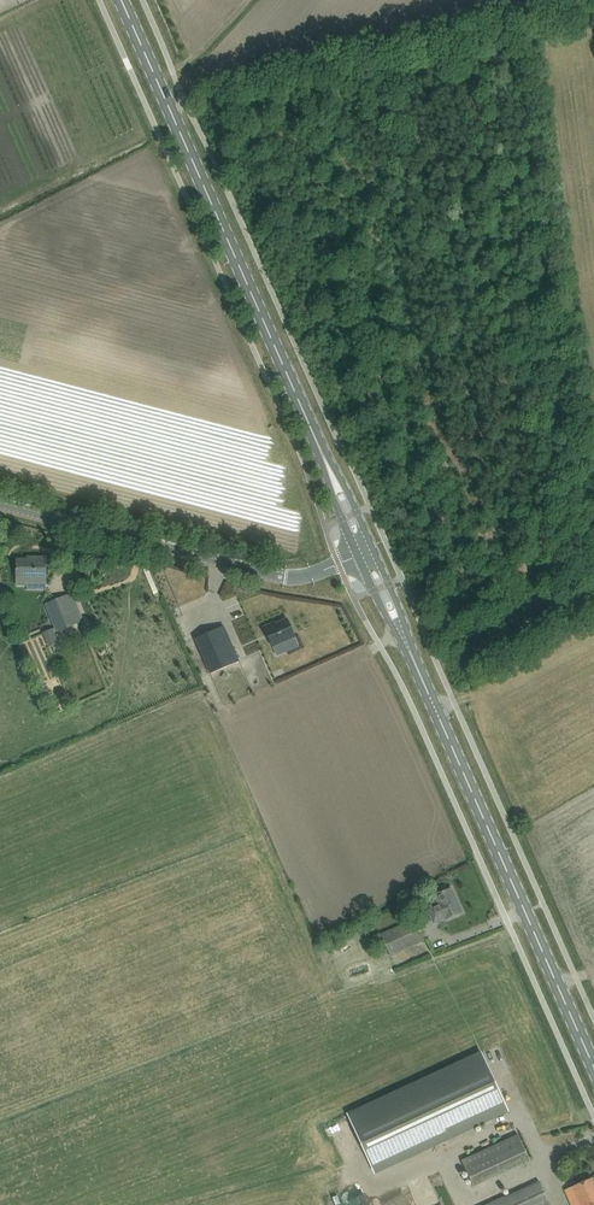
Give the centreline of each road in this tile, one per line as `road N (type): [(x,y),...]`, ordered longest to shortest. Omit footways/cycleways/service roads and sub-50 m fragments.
road 1 (secondary): [(321,449),(121,0)]
road 2 (secondary): [(593,1071),(420,672)]
road 3 (tertiary): [(358,557),(287,580),(0,506)]
road 4 (secondary): [(358,557),(420,672)]
road 5 (secondary): [(420,672),(374,550)]

